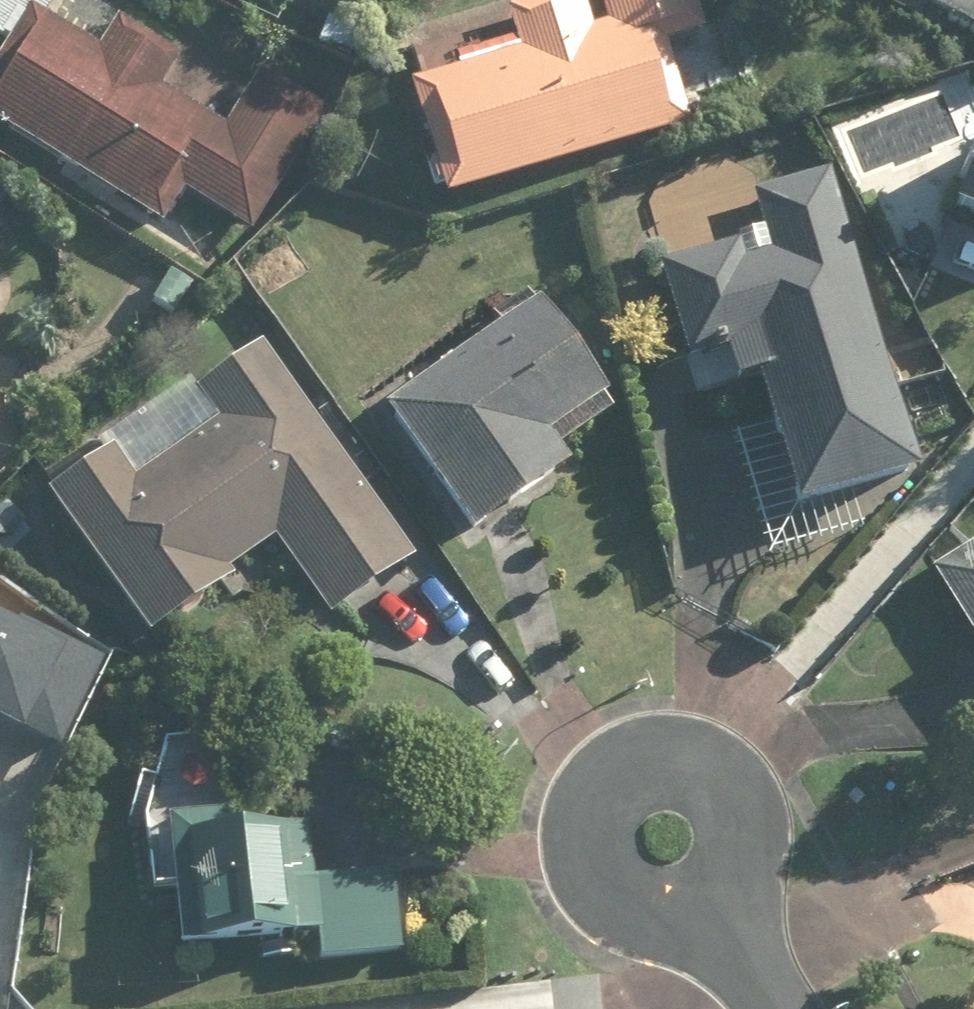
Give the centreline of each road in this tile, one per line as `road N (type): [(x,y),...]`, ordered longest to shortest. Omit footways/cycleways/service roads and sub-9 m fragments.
road 1 (residential): [(736,937),(644,919),(622,903),(599,855),(612,803),(654,773),(703,773),(743,802)]
road 2 (residential): [(743,802),(757,850),(736,937)]

